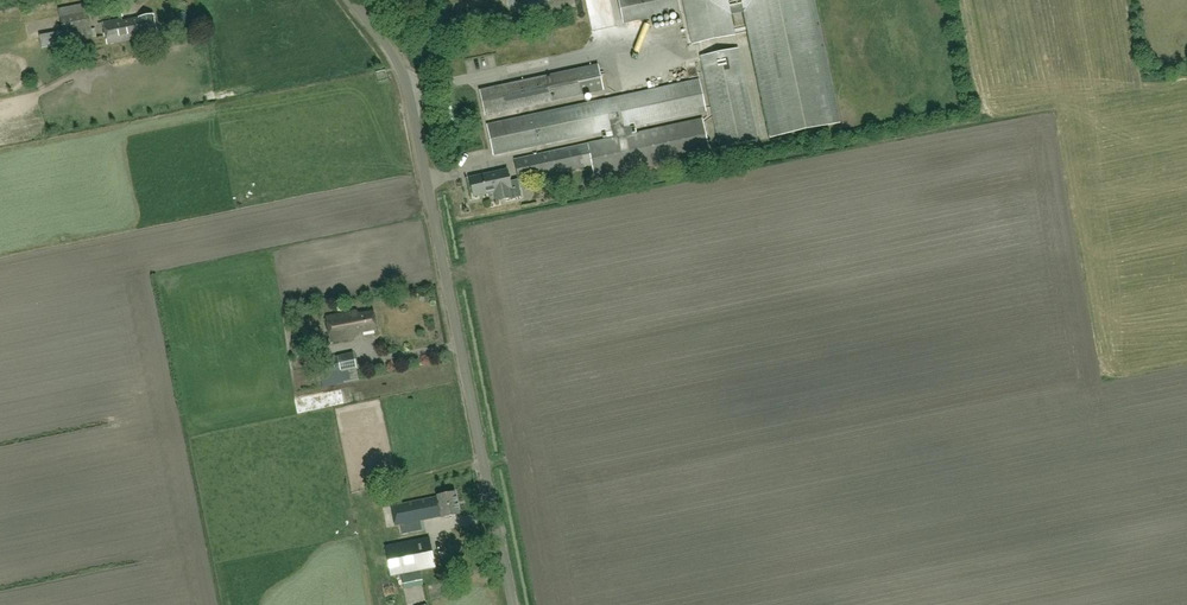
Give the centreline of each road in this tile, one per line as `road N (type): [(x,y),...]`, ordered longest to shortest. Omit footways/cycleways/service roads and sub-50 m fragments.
road 1 (unclassified): [(513,604),(409,90),(351,0)]

